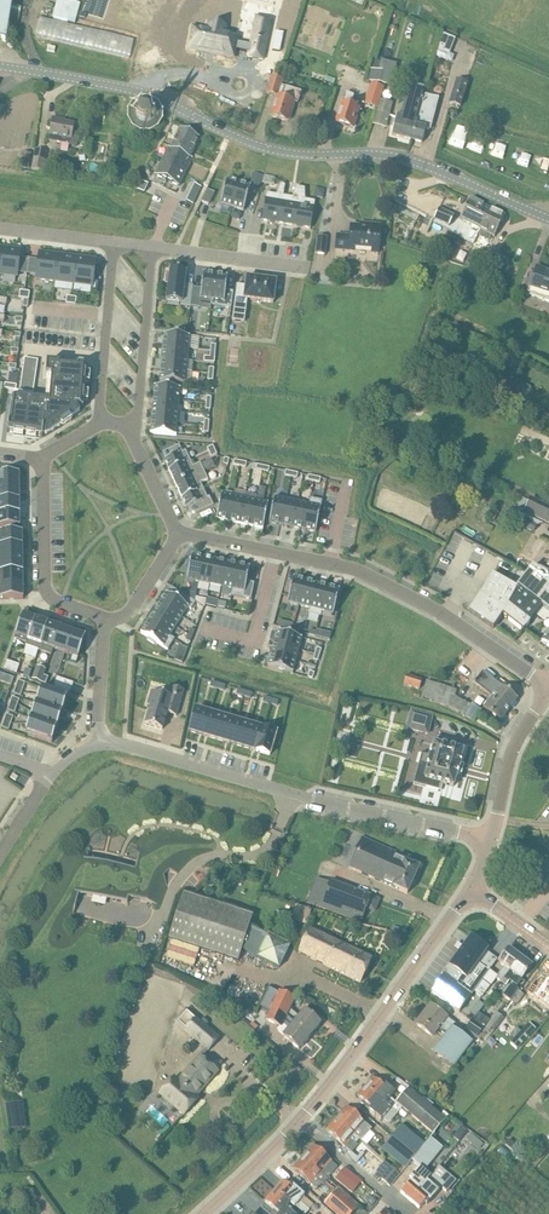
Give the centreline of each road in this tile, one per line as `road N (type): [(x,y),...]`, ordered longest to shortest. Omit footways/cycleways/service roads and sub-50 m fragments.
road 1 (tertiary): [(548,218),(422,164),(272,150),(151,95),(0,67)]
road 2 (residential): [(492,840),(98,743)]
road 3 (residential): [(548,685),(443,613),(359,569),(275,550)]
road 4 (tertiary): [(299,1121),(472,888)]
road 5 (residential): [(43,460),(46,590),(106,619)]
road 6 (residential): [(131,428),(153,249)]
road 7 (residential): [(101,421),(114,244)]
road 8 (residential): [(153,249),(307,267)]
road 9 (residential): [(275,550),(253,642),(199,629)]
road 10 (residential): [(299,1121),(410,1213)]
road 11 (tertiary): [(202,1213),(299,1121)]
road 12 (residential): [(98,743),(106,619)]
road 13 (residential): [(106,619),(125,616),(178,530)]

